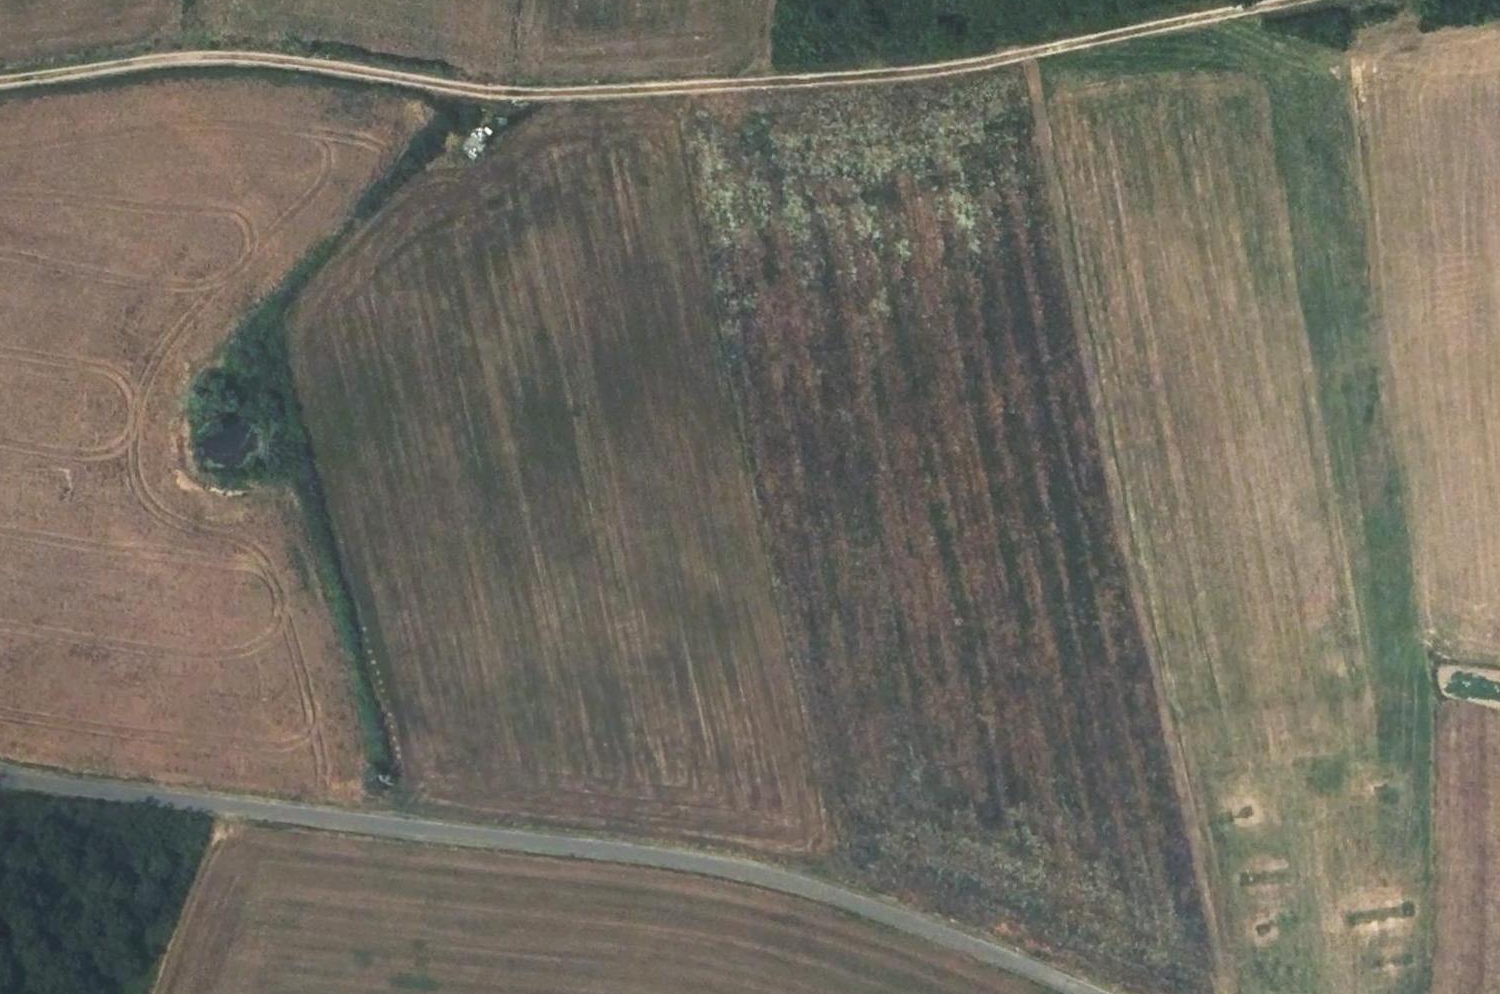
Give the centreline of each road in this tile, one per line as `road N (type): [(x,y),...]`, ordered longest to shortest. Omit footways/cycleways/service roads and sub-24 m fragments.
road 1 (track): [(1289,0),(980,56),(826,72),(556,85),(193,58),(0,75)]
road 2 (tertiary): [(0,774),(774,880),(1080,993)]

